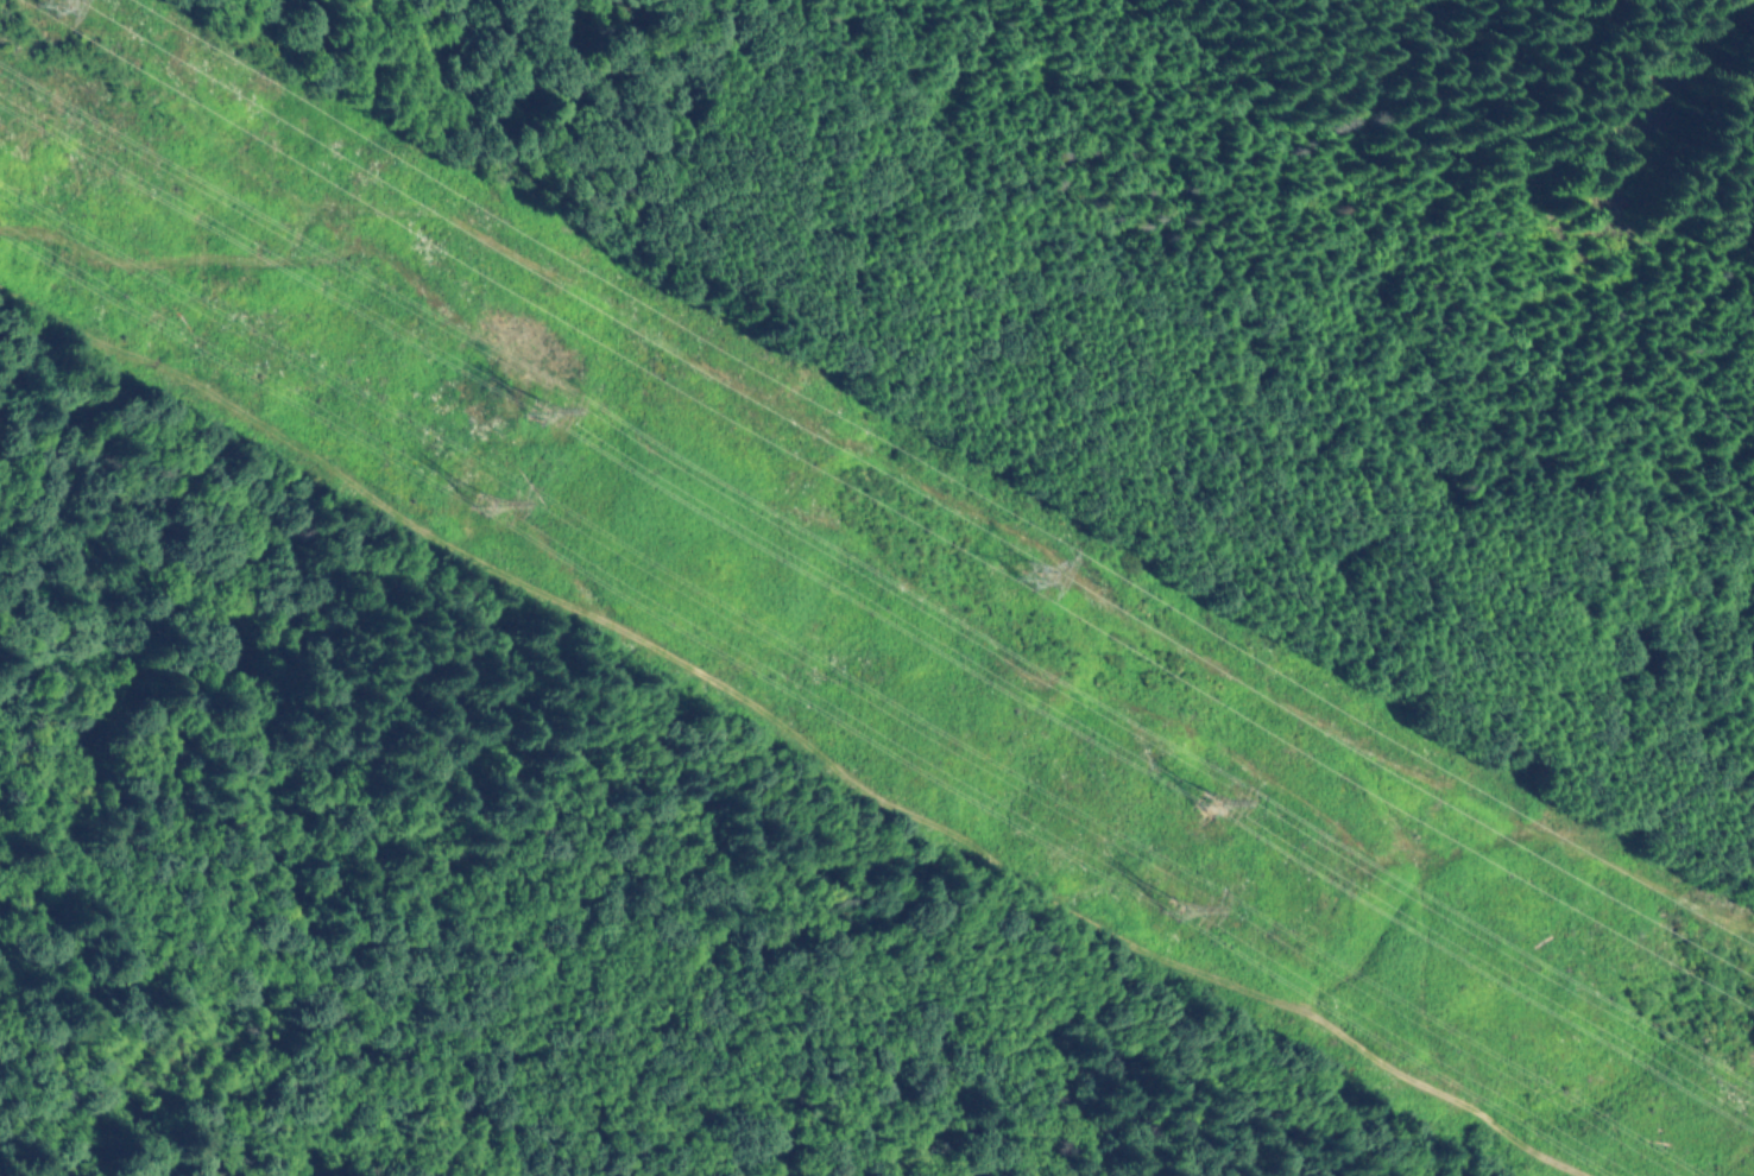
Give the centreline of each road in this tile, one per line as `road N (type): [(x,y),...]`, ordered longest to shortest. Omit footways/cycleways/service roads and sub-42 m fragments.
road 1 (track): [(1589,1175),(1533,1151),(1477,1104),(1405,1071),(1312,1006),(1148,946),(1041,891),(969,837),(883,792),(732,683),(430,533),(213,381),(106,342),(0,277)]

